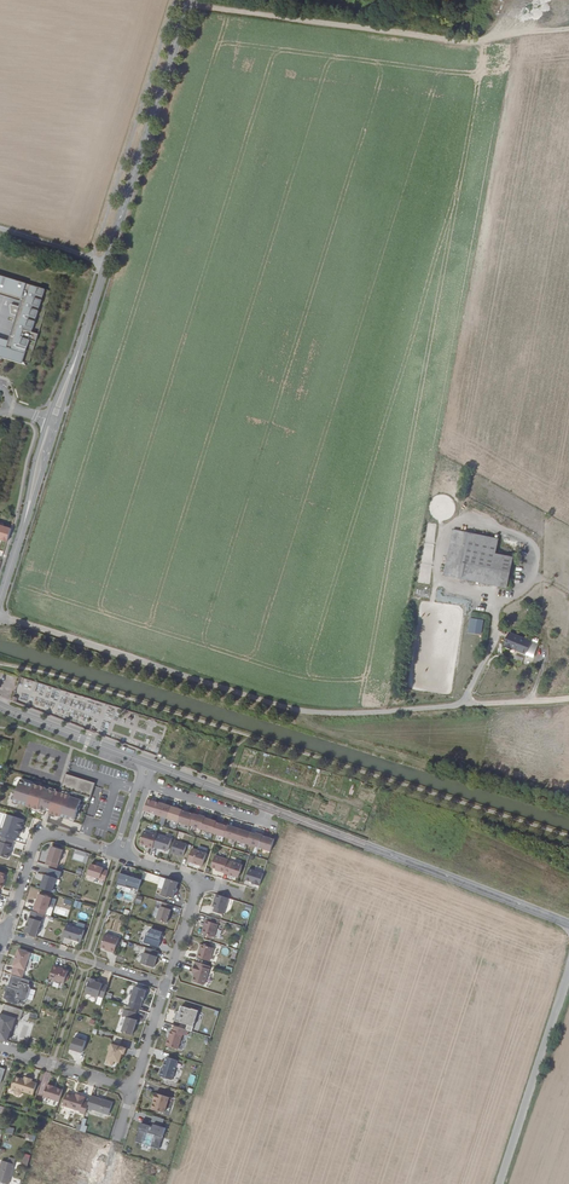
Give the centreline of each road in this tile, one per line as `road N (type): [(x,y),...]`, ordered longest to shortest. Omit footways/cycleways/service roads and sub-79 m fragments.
road 1 (track): [(0,617),(316,713),(568,699)]
road 2 (tertiary): [(191,0),(55,422)]
road 3 (track): [(568,31),(492,46),(190,4)]
road 4 (tertiary): [(269,808),(568,926)]
road 5 (track): [(500,1183),(568,976)]
road 6 (residential): [(7,934),(41,828),(122,854)]
road 7 (tertiary): [(55,422),(0,599)]
road 8 (residential): [(7,934),(167,986)]
road 9 (tertiary): [(0,705),(154,766)]
road 10 (residential): [(134,1090),(0,1048)]
road 11 (residential): [(147,784),(264,822),(269,808)]
road 12 (tertiary): [(154,766),(269,808)]

